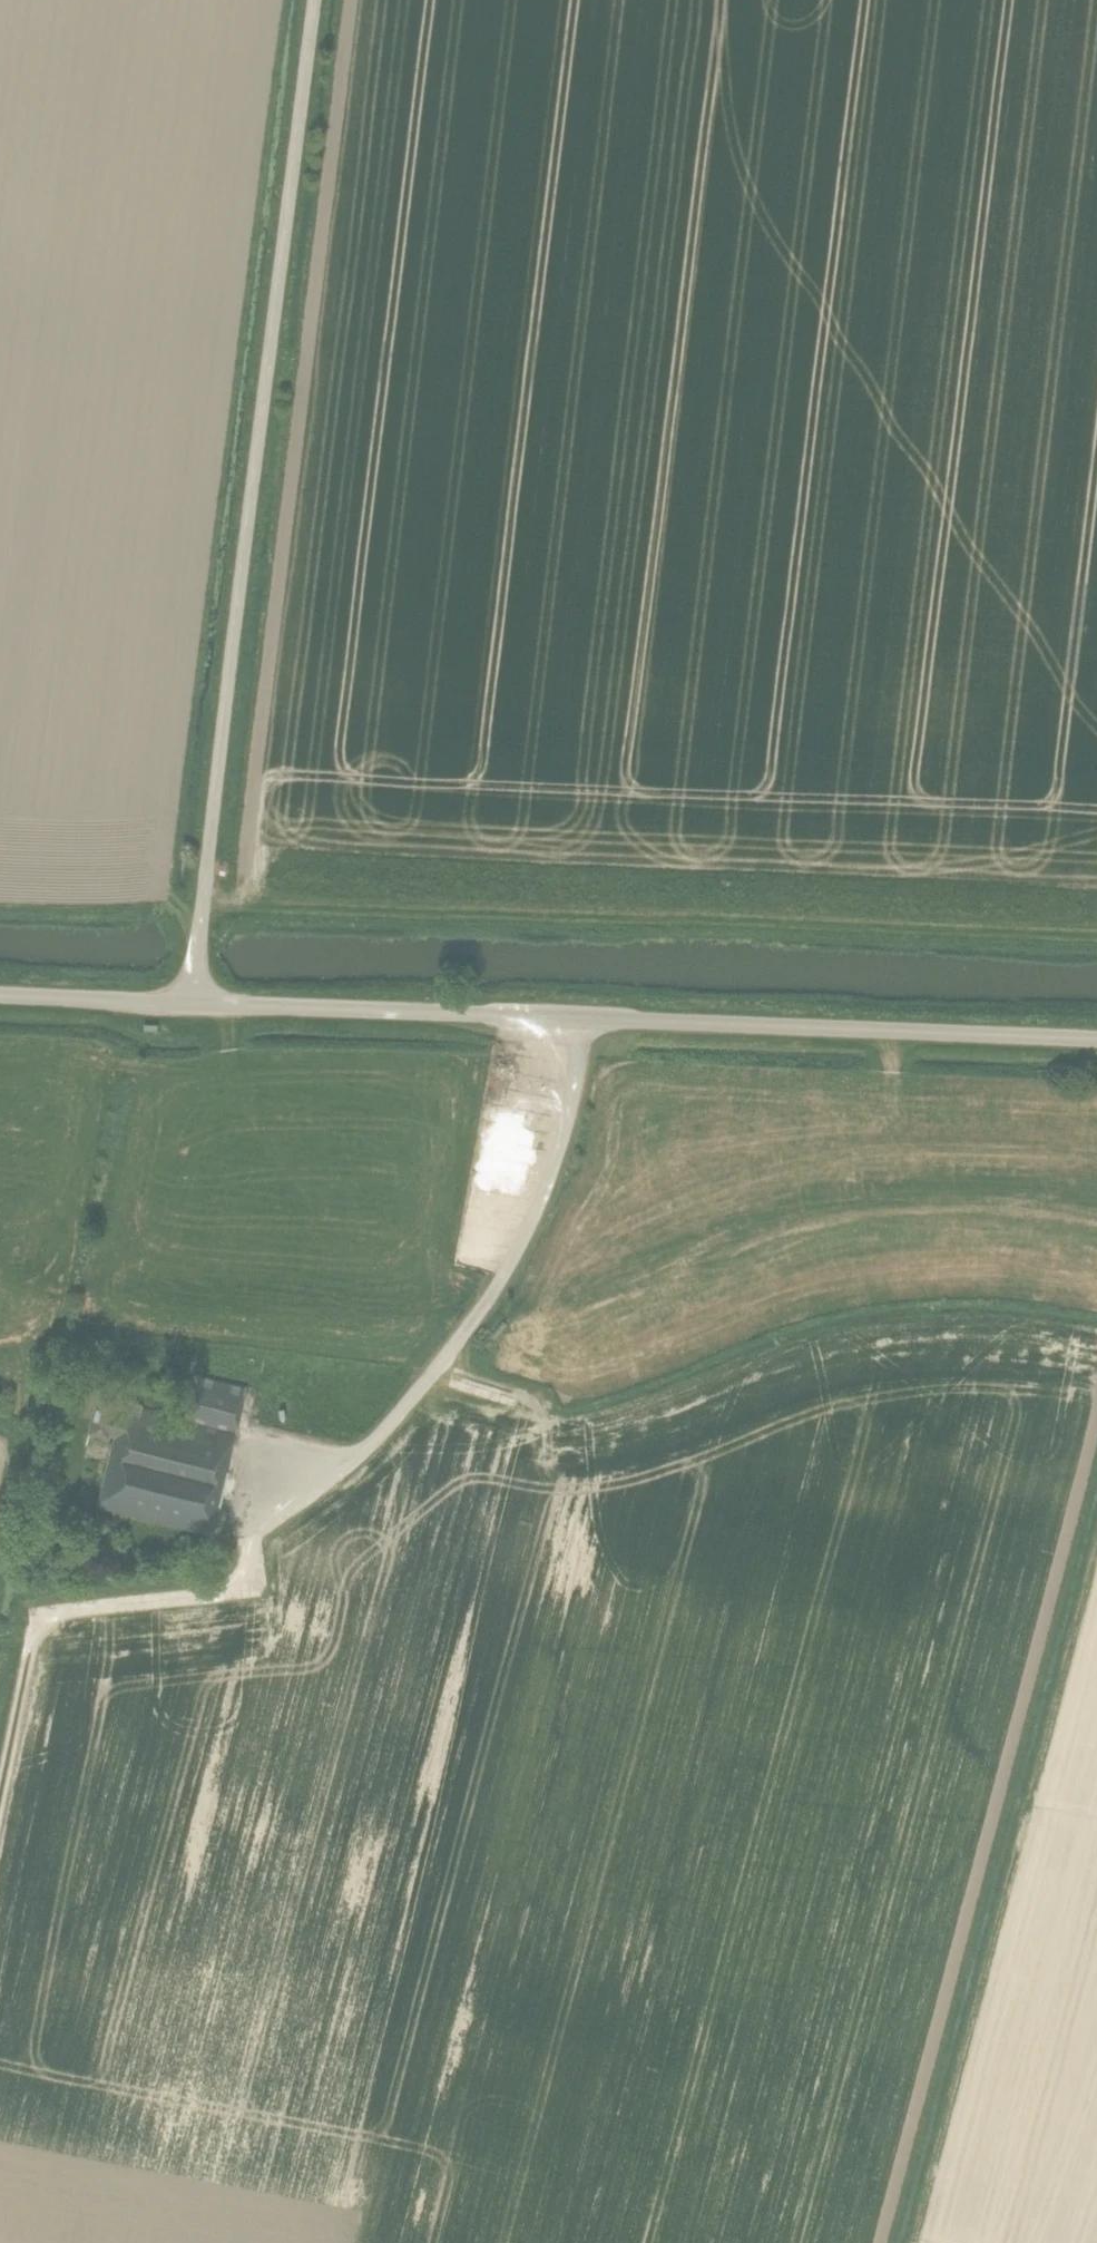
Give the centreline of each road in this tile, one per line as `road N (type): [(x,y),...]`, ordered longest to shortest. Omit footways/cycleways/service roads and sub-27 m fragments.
road 1 (unclassified): [(1096,1037),(0,996)]
road 2 (track): [(251,1531),(255,1585),(40,1611),(0,1804)]

